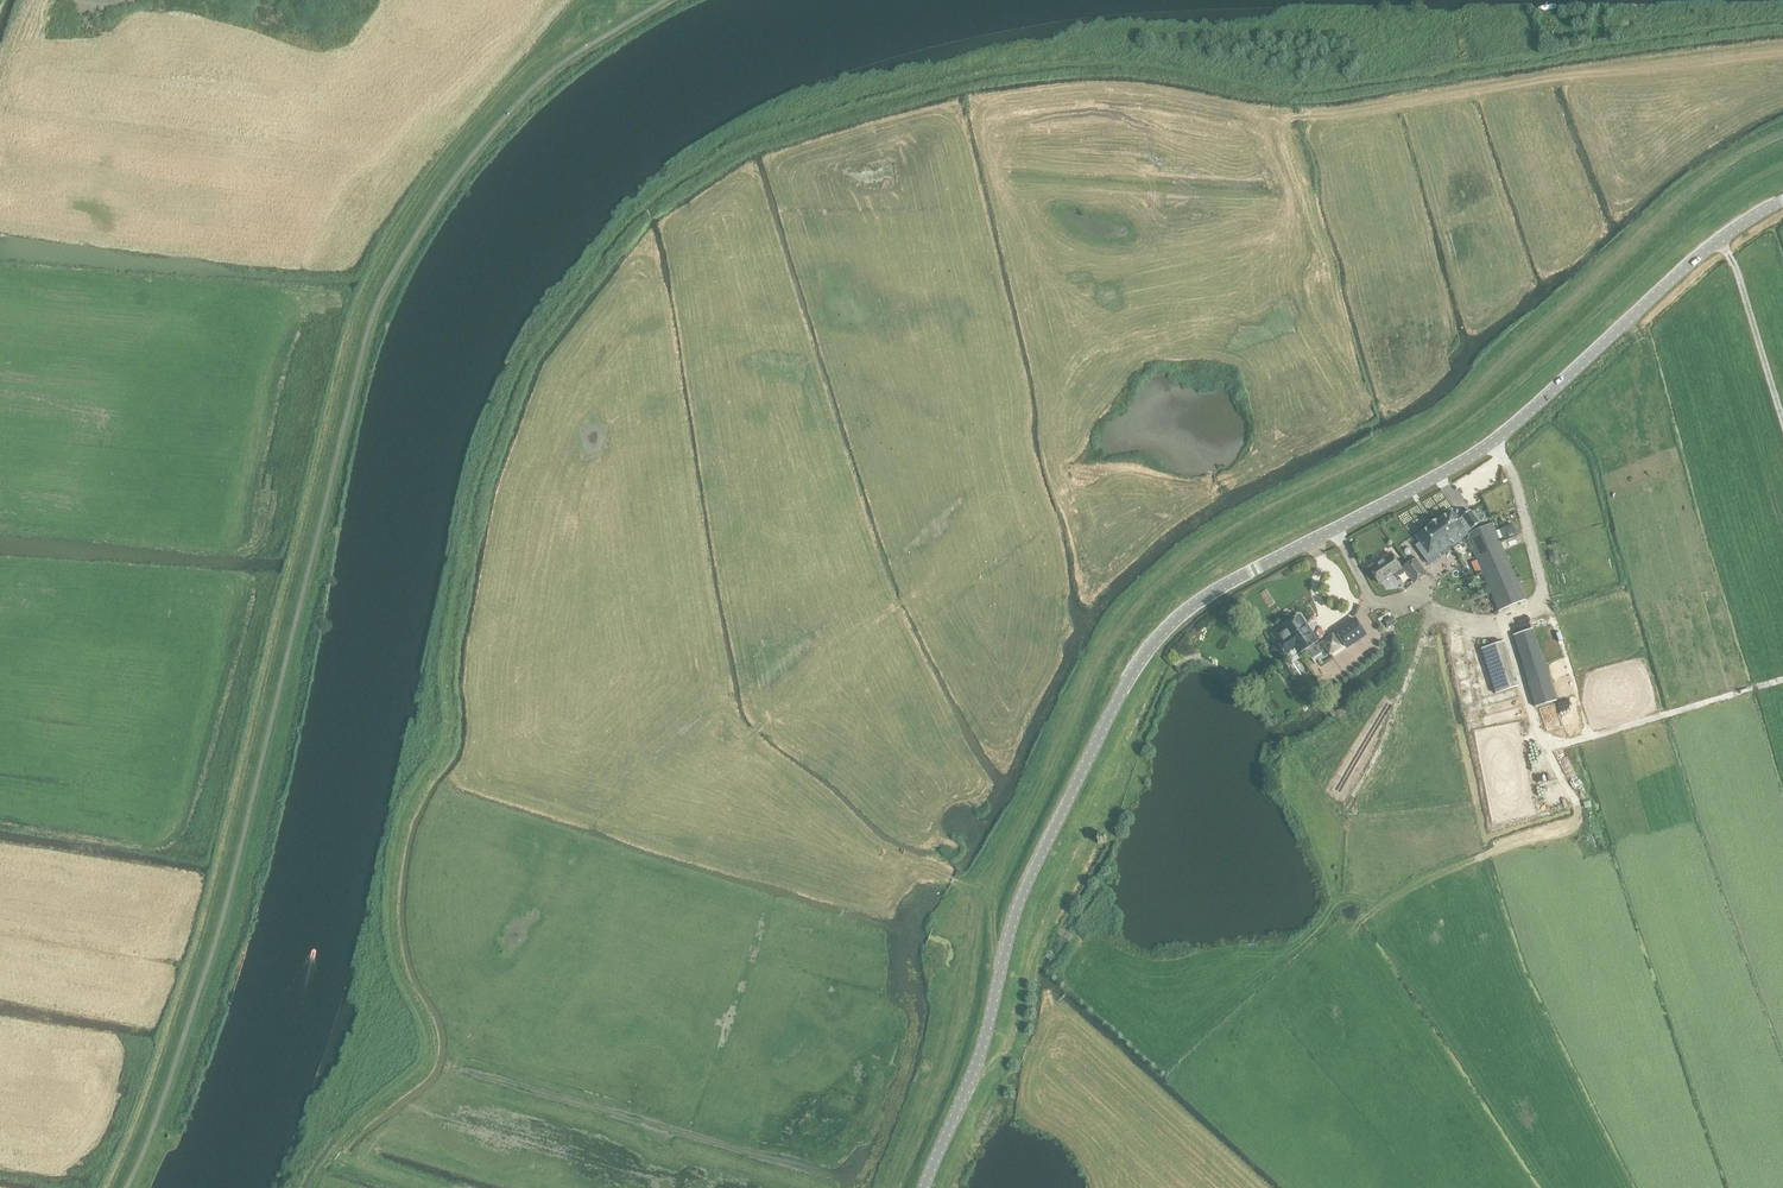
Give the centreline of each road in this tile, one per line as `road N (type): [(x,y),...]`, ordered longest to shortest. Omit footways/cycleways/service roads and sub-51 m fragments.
road 1 (tertiary): [(924,1187),(978,1058),(1027,885),(1124,688),(1170,625),(1212,592),(1485,447),(1709,247),(1782,199)]
road 2 (track): [(1782,136),(1680,199),(1459,407),(1232,526),(1174,568),(1093,673),(987,894)]
road 3 (track): [(910,601),(765,721),(752,736),(753,750),(882,857),(987,894),(996,960),(1002,961)]
road 4 (track): [(1273,118),(1336,117),(1550,77),(1782,53)]
road 5 (track): [(1419,590),(1444,616),(1506,630),(1540,733),(1554,745),(1782,679)]

